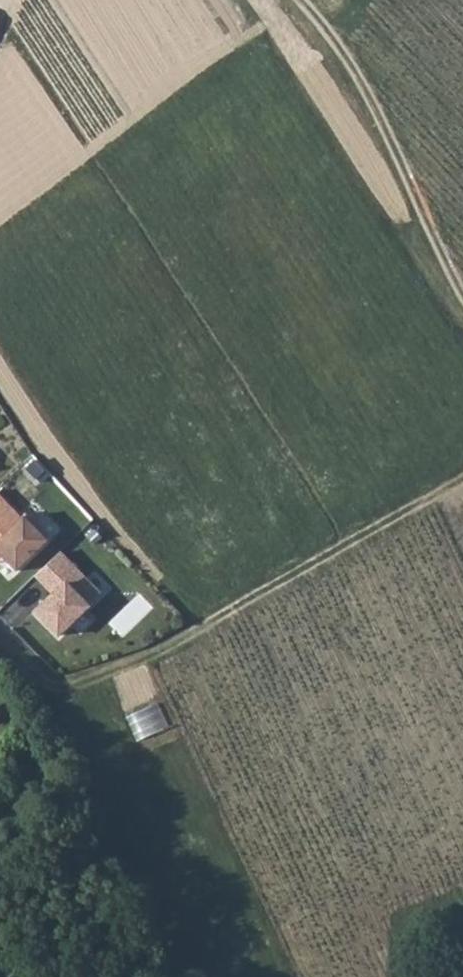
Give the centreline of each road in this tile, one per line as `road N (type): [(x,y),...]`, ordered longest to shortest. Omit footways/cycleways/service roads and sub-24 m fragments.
road 1 (track): [(37,679),(76,681),(462,471)]
road 2 (track): [(296,0),(332,37),(462,291)]

